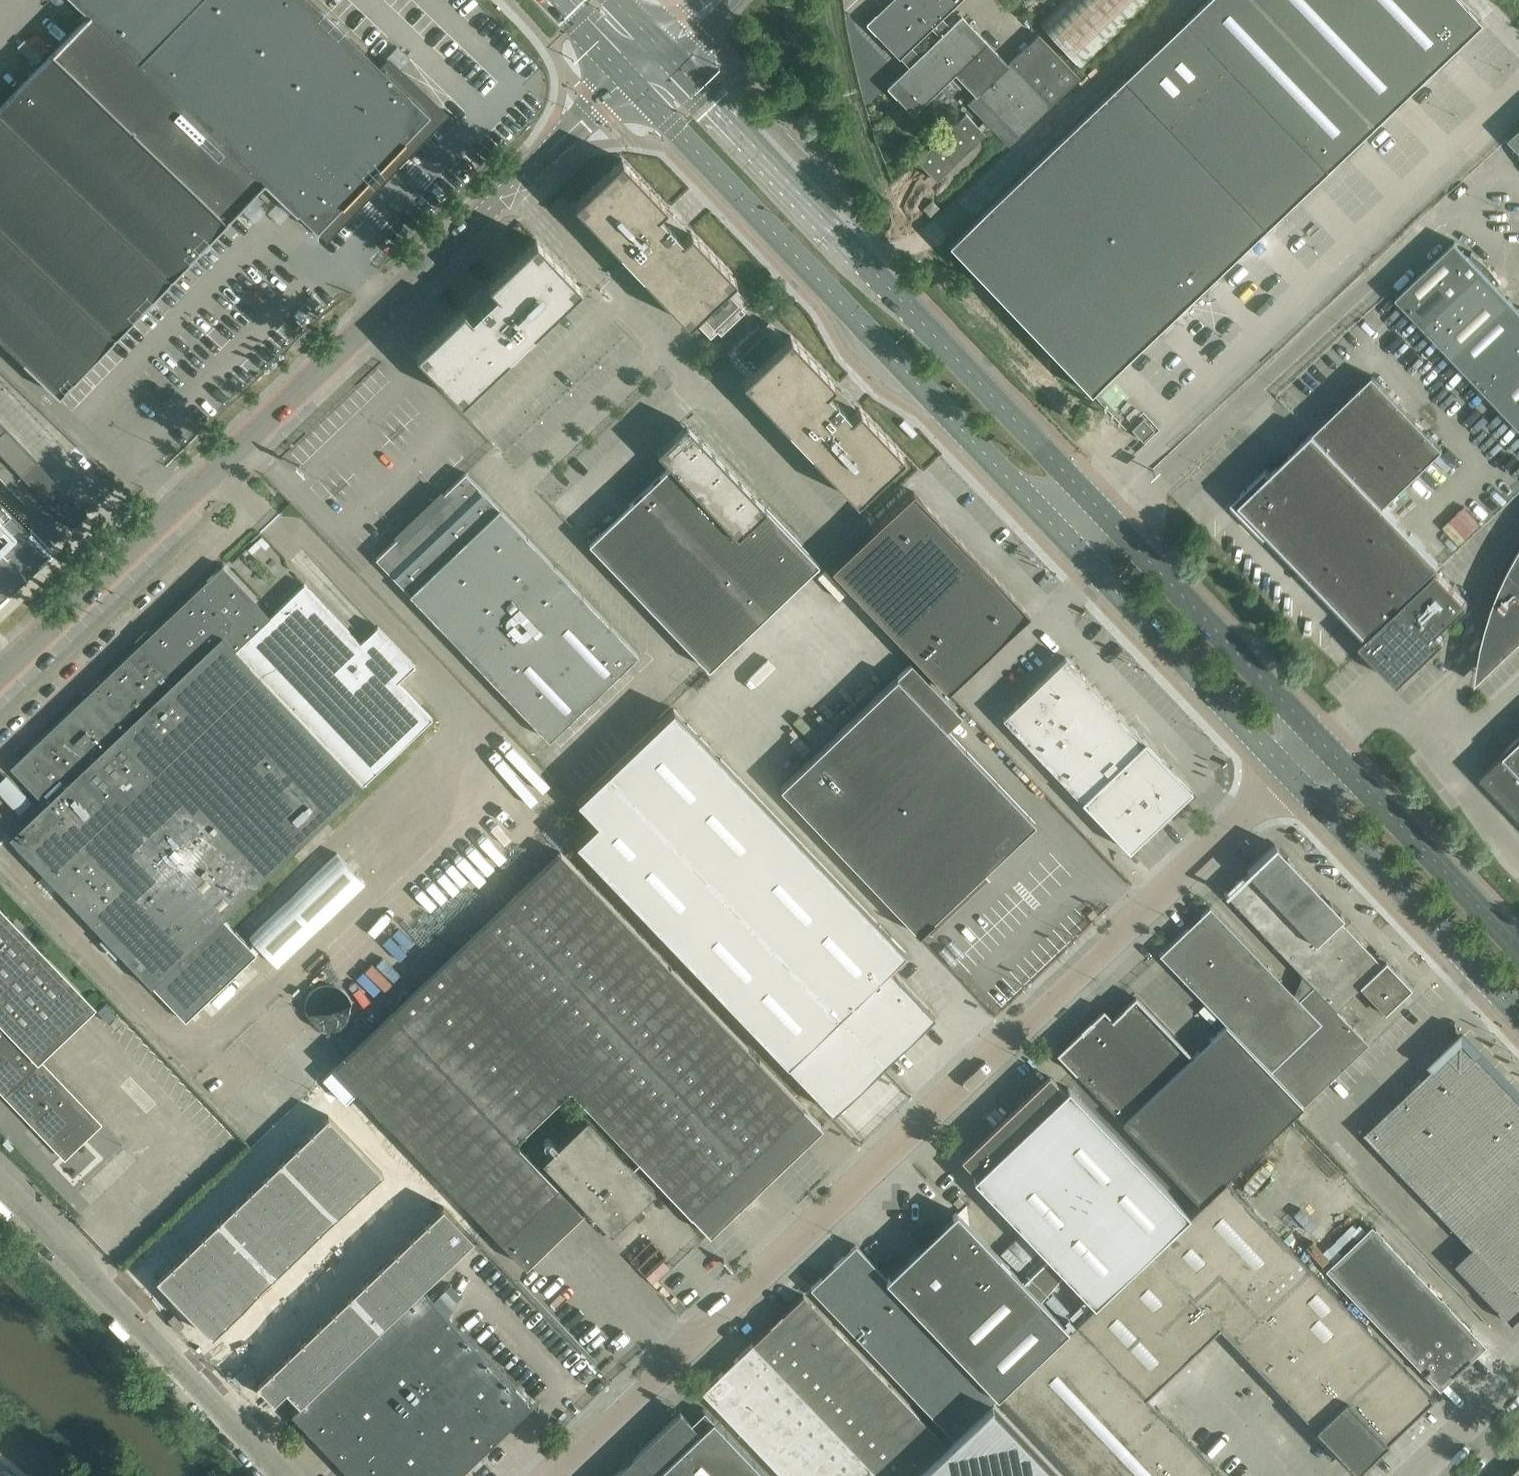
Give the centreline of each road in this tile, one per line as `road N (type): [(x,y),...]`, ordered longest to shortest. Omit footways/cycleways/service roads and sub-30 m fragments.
road 1 (unclassified): [(539,1475),(1288,775)]
road 2 (secondary): [(630,80),(1288,775)]
road 3 (secondary): [(1326,743),(665,51)]
road 4 (tertiary): [(0,677),(630,80)]
road 5 (unclassified): [(290,1475),(129,1293),(0,1172)]
road 6 (secondary): [(1288,775),(1518,1017)]
road 7 (secondary): [(1518,947),(1326,743)]
road 8 (unclassified): [(1427,1475),(1518,1390)]

